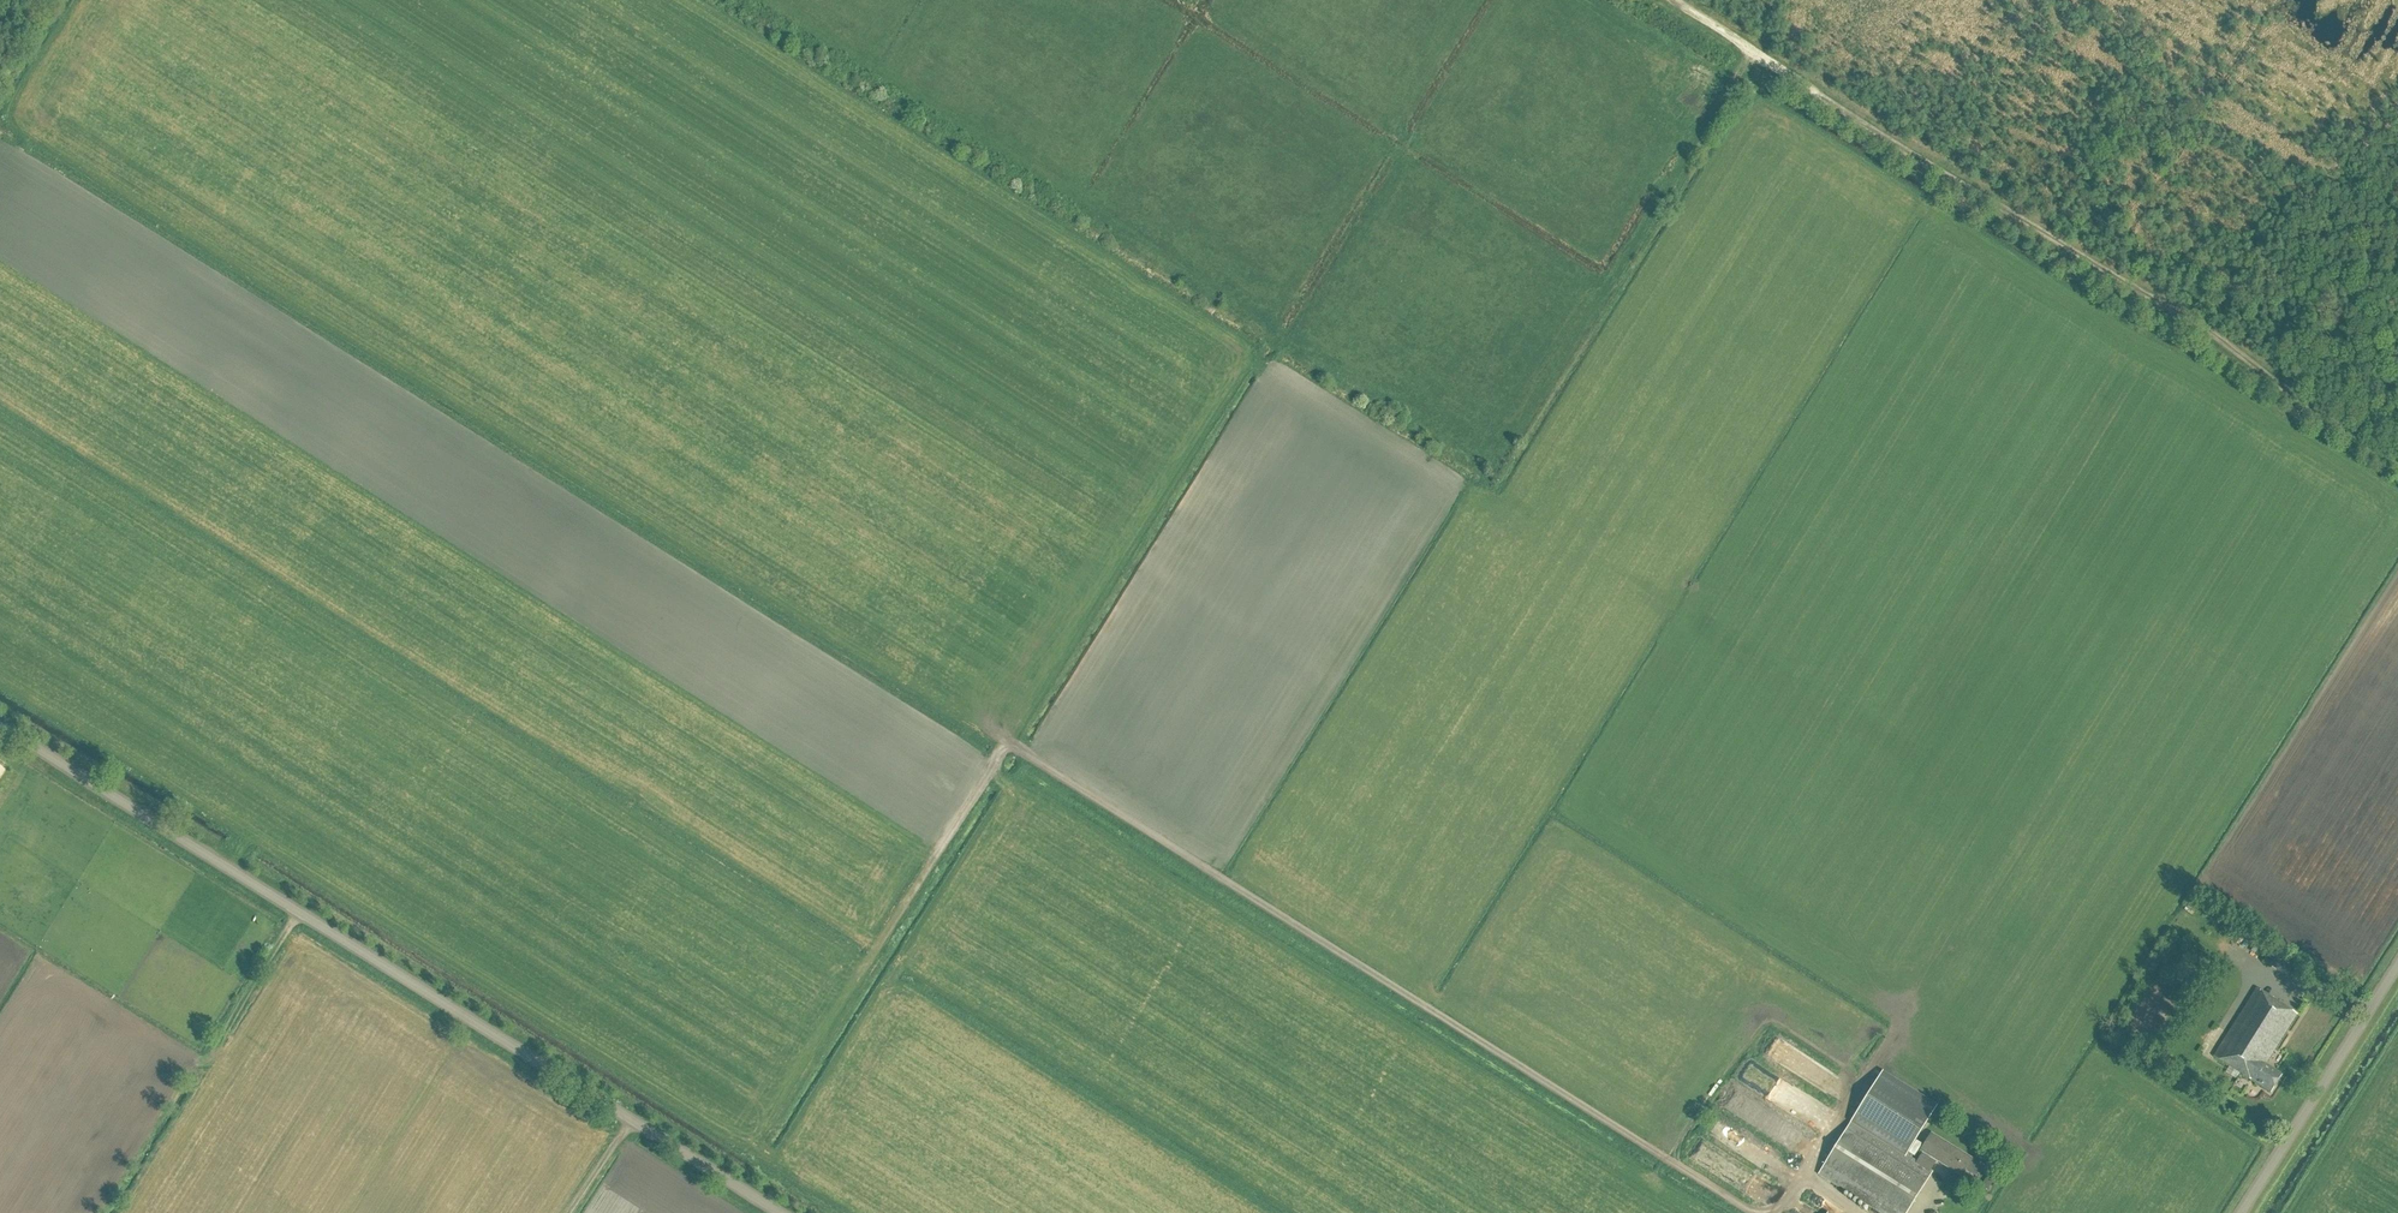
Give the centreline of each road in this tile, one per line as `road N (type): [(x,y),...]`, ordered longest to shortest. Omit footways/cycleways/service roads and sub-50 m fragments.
road 1 (unclassified): [(0,726),(779,1212)]
road 2 (track): [(2397,465),(2213,333),(1900,149),(1674,0)]
road 3 (unclassified): [(2240,1212),(2397,963)]

